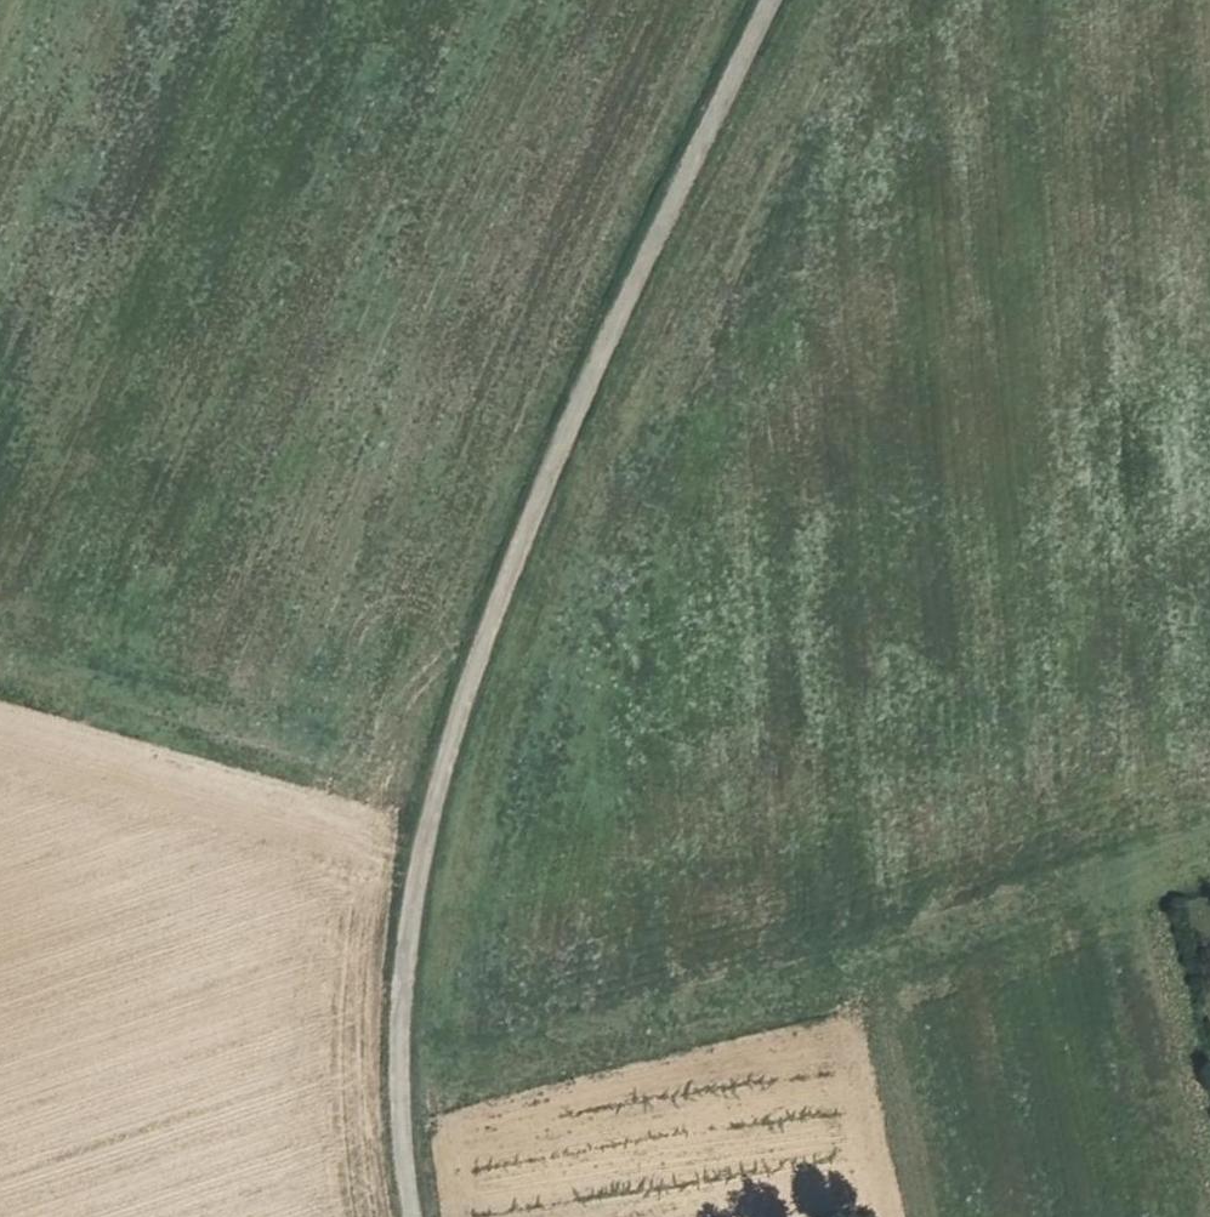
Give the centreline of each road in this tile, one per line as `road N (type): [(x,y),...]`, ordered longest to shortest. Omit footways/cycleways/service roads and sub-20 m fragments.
road 1 (unclassified): [(413,1216),(395,1089),(400,956),(430,801),(587,376),(767,0)]

